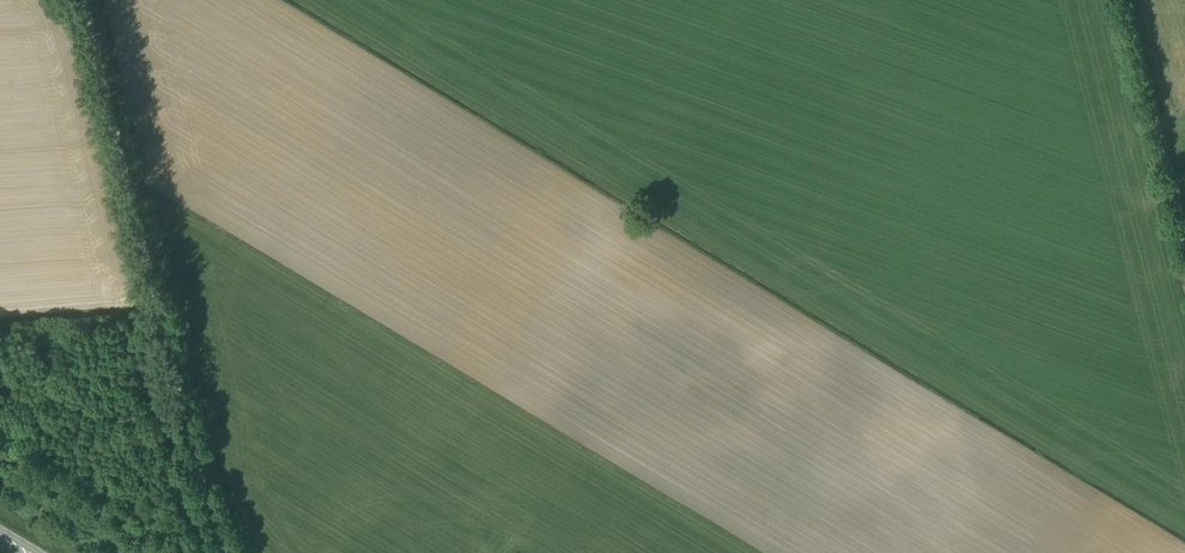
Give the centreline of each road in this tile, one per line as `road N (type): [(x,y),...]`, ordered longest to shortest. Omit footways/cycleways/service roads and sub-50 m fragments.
road 1 (unclassified): [(226,552),(204,496),(81,0)]
road 2 (unclassified): [(1184,271),(1118,0)]

